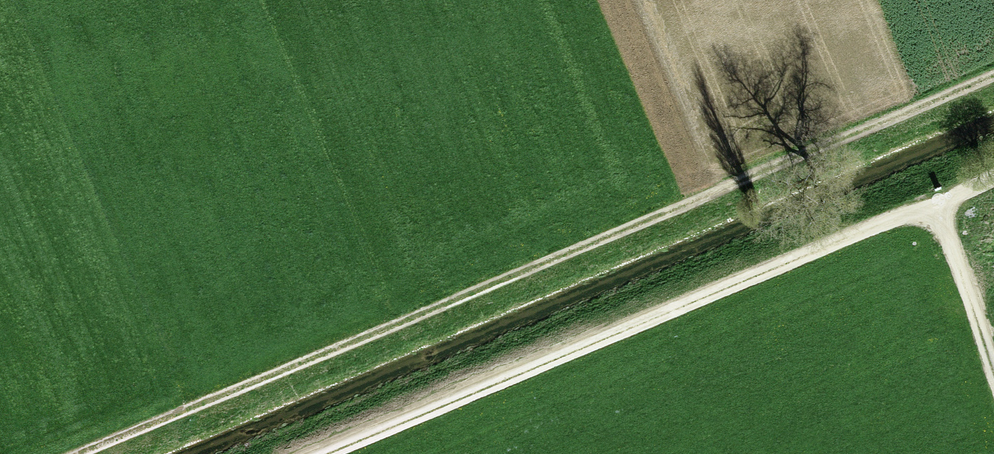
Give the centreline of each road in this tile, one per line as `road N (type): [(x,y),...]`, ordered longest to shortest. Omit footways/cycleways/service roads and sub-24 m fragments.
road 1 (track): [(77,453),(993,72)]
road 2 (track): [(993,179),(330,453)]
road 3 (track): [(935,203),(993,378)]

